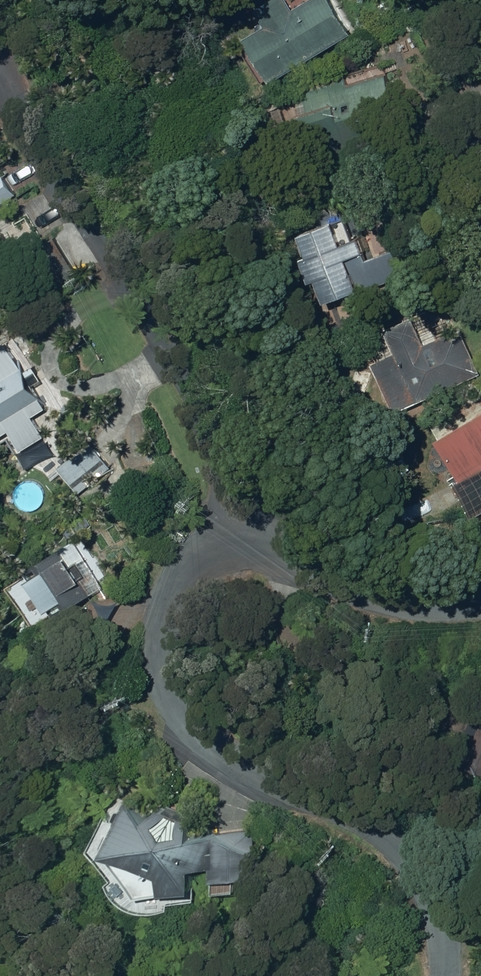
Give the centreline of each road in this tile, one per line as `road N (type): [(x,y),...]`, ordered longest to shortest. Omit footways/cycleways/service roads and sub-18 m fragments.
road 1 (residential): [(296,588),(31,92)]
road 2 (residential): [(296,588),(242,609),(214,683),(218,742),(411,842),(441,896),(449,975)]
road 3 (residential): [(480,600),(296,588)]

